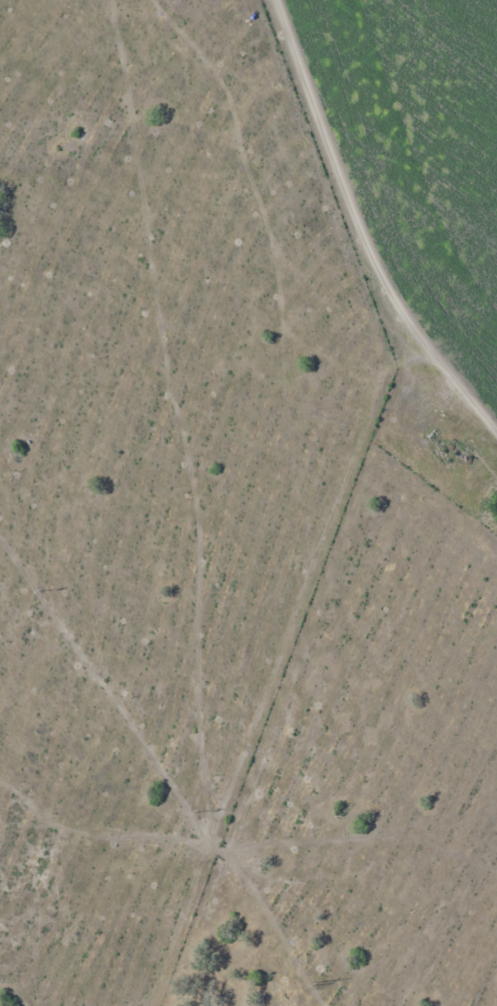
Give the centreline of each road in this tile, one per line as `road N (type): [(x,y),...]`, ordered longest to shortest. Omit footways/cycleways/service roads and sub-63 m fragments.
road 1 (track): [(496,457),(429,379),(265,0)]

